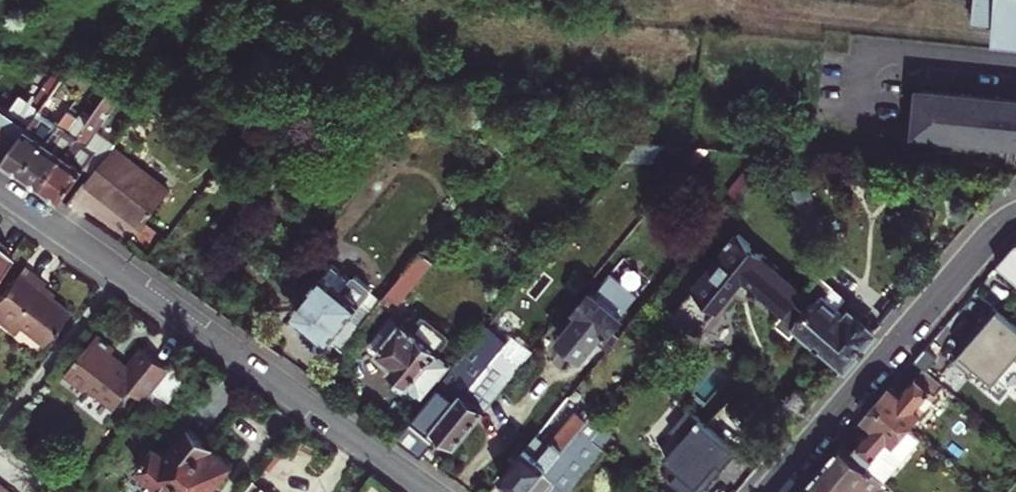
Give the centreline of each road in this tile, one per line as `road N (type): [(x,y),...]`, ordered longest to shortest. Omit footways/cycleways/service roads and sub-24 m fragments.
road 1 (residential): [(428,491),(0,187)]
road 2 (residential): [(1015,216),(981,242),(769,491)]

